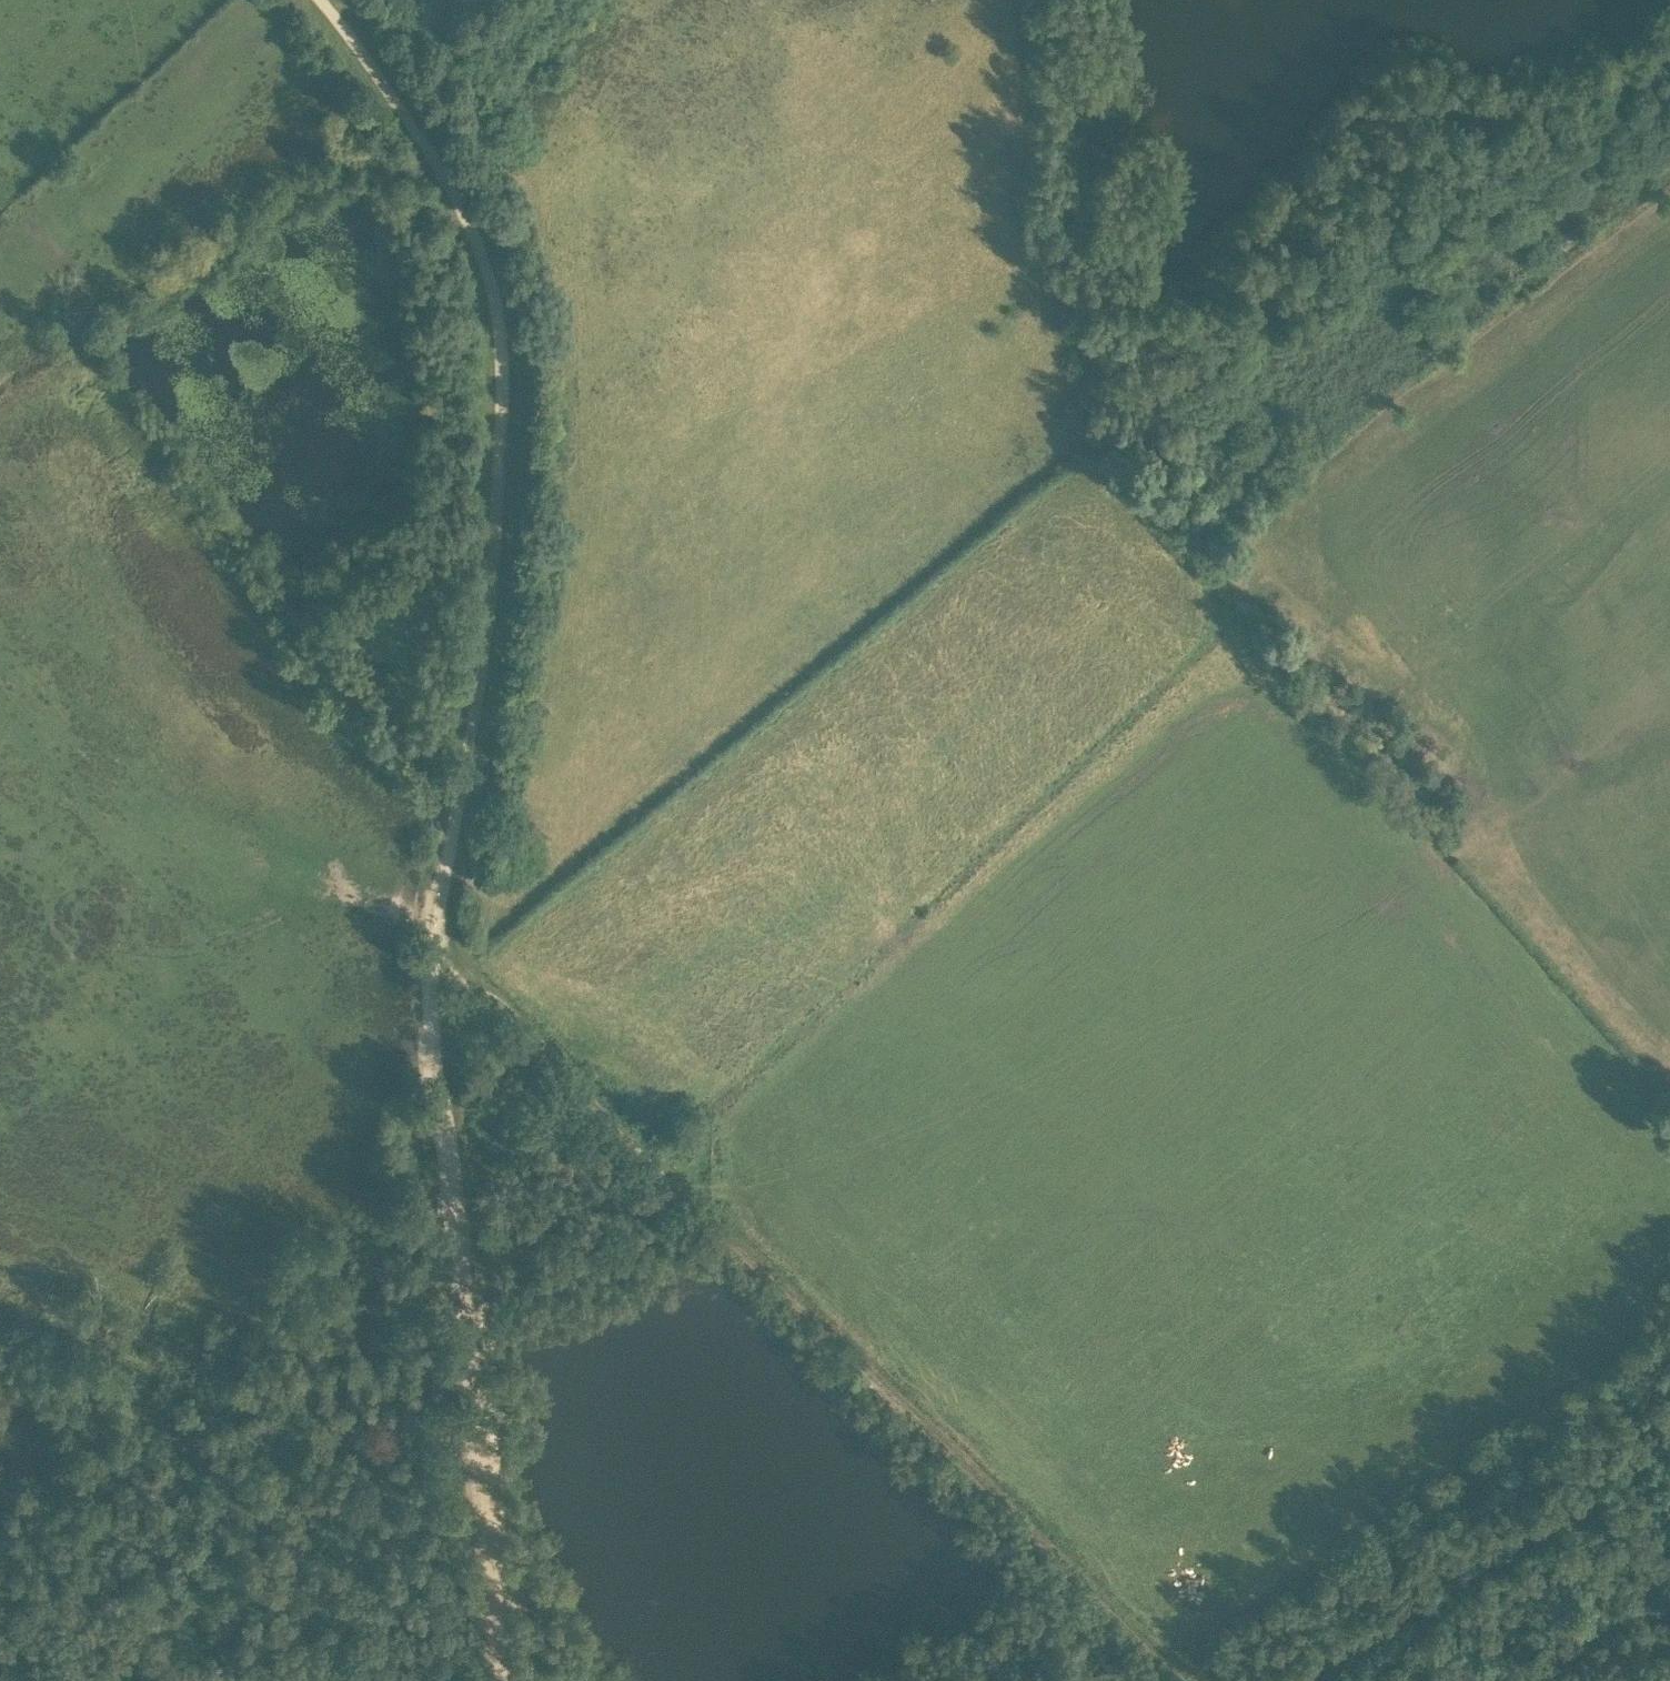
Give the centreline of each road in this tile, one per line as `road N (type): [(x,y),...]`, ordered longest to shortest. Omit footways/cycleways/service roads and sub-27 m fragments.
road 1 (track): [(435,931),(489,622),(500,351),(471,232),(400,107),(318,0)]
road 2 (track): [(510,1680),(484,1366),(436,1070),(435,931)]

